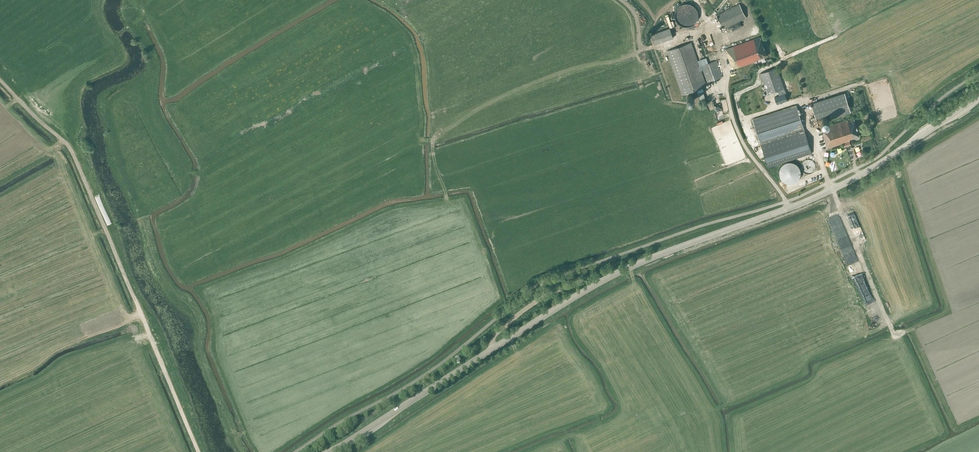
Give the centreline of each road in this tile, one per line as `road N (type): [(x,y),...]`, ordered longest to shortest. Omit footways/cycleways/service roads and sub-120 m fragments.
road 1 (secondary): [(332,451),(595,285),(832,190),(978,97)]
road 2 (track): [(0,80),(69,148),(198,451)]
road 3 (track): [(832,190),(895,336)]
road 4 (track): [(621,0),(644,49),(697,31),(726,0)]

